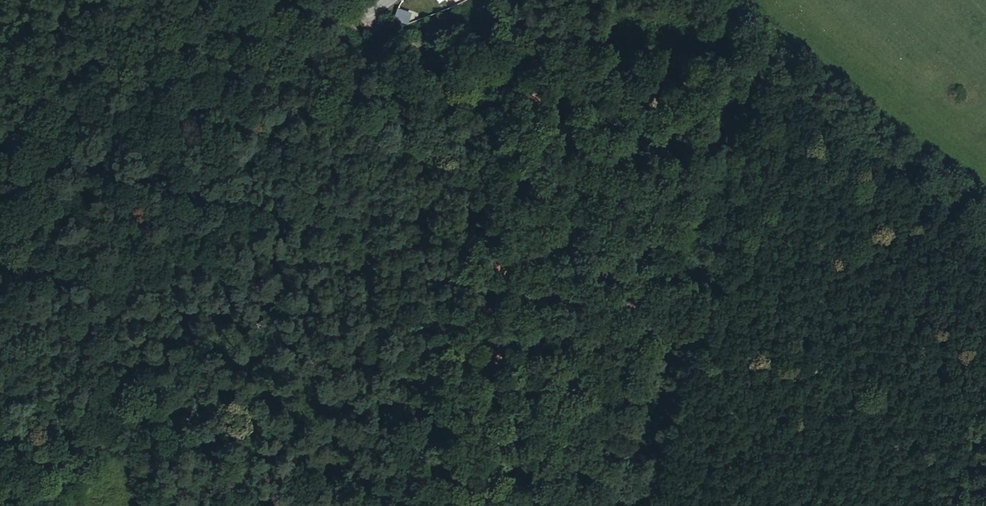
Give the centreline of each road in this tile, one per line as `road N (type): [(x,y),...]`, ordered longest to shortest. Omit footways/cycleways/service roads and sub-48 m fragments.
road 1 (track): [(343,9),(440,55),(535,24),(669,46),(764,74),(788,84),(985,247)]
road 2 (track): [(764,74),(640,505)]
road 3 (track): [(953,505),(985,390)]

